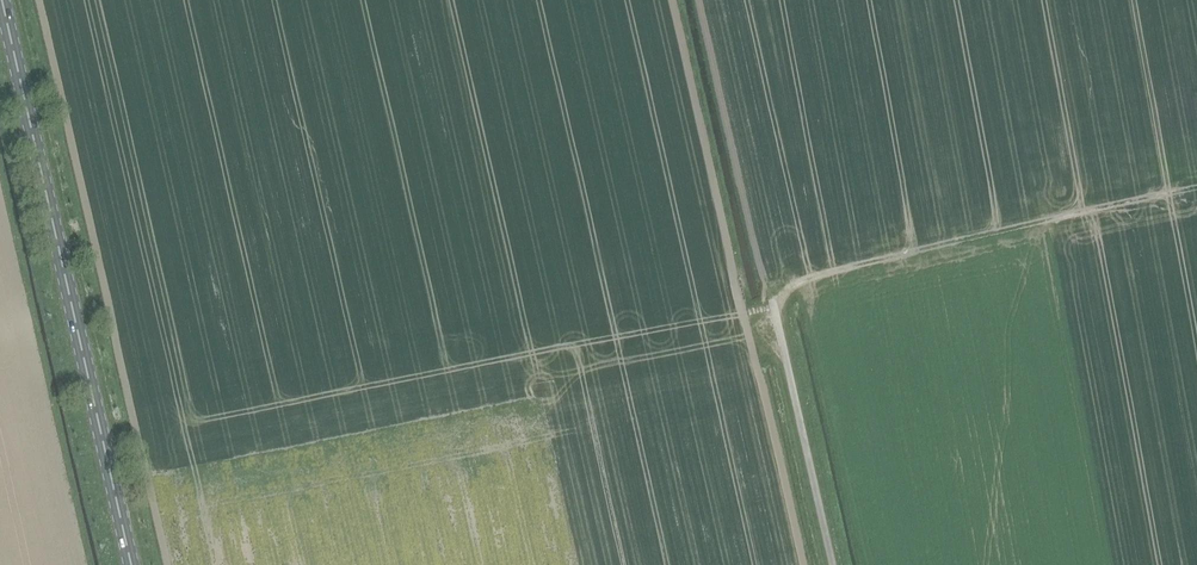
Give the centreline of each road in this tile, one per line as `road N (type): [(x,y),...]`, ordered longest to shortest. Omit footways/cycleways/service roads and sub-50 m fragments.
road 1 (primary): [(131,564),(0,1)]
road 2 (track): [(1196,188),(804,282),(773,312)]
road 3 (unclassified): [(831,564),(773,312)]

